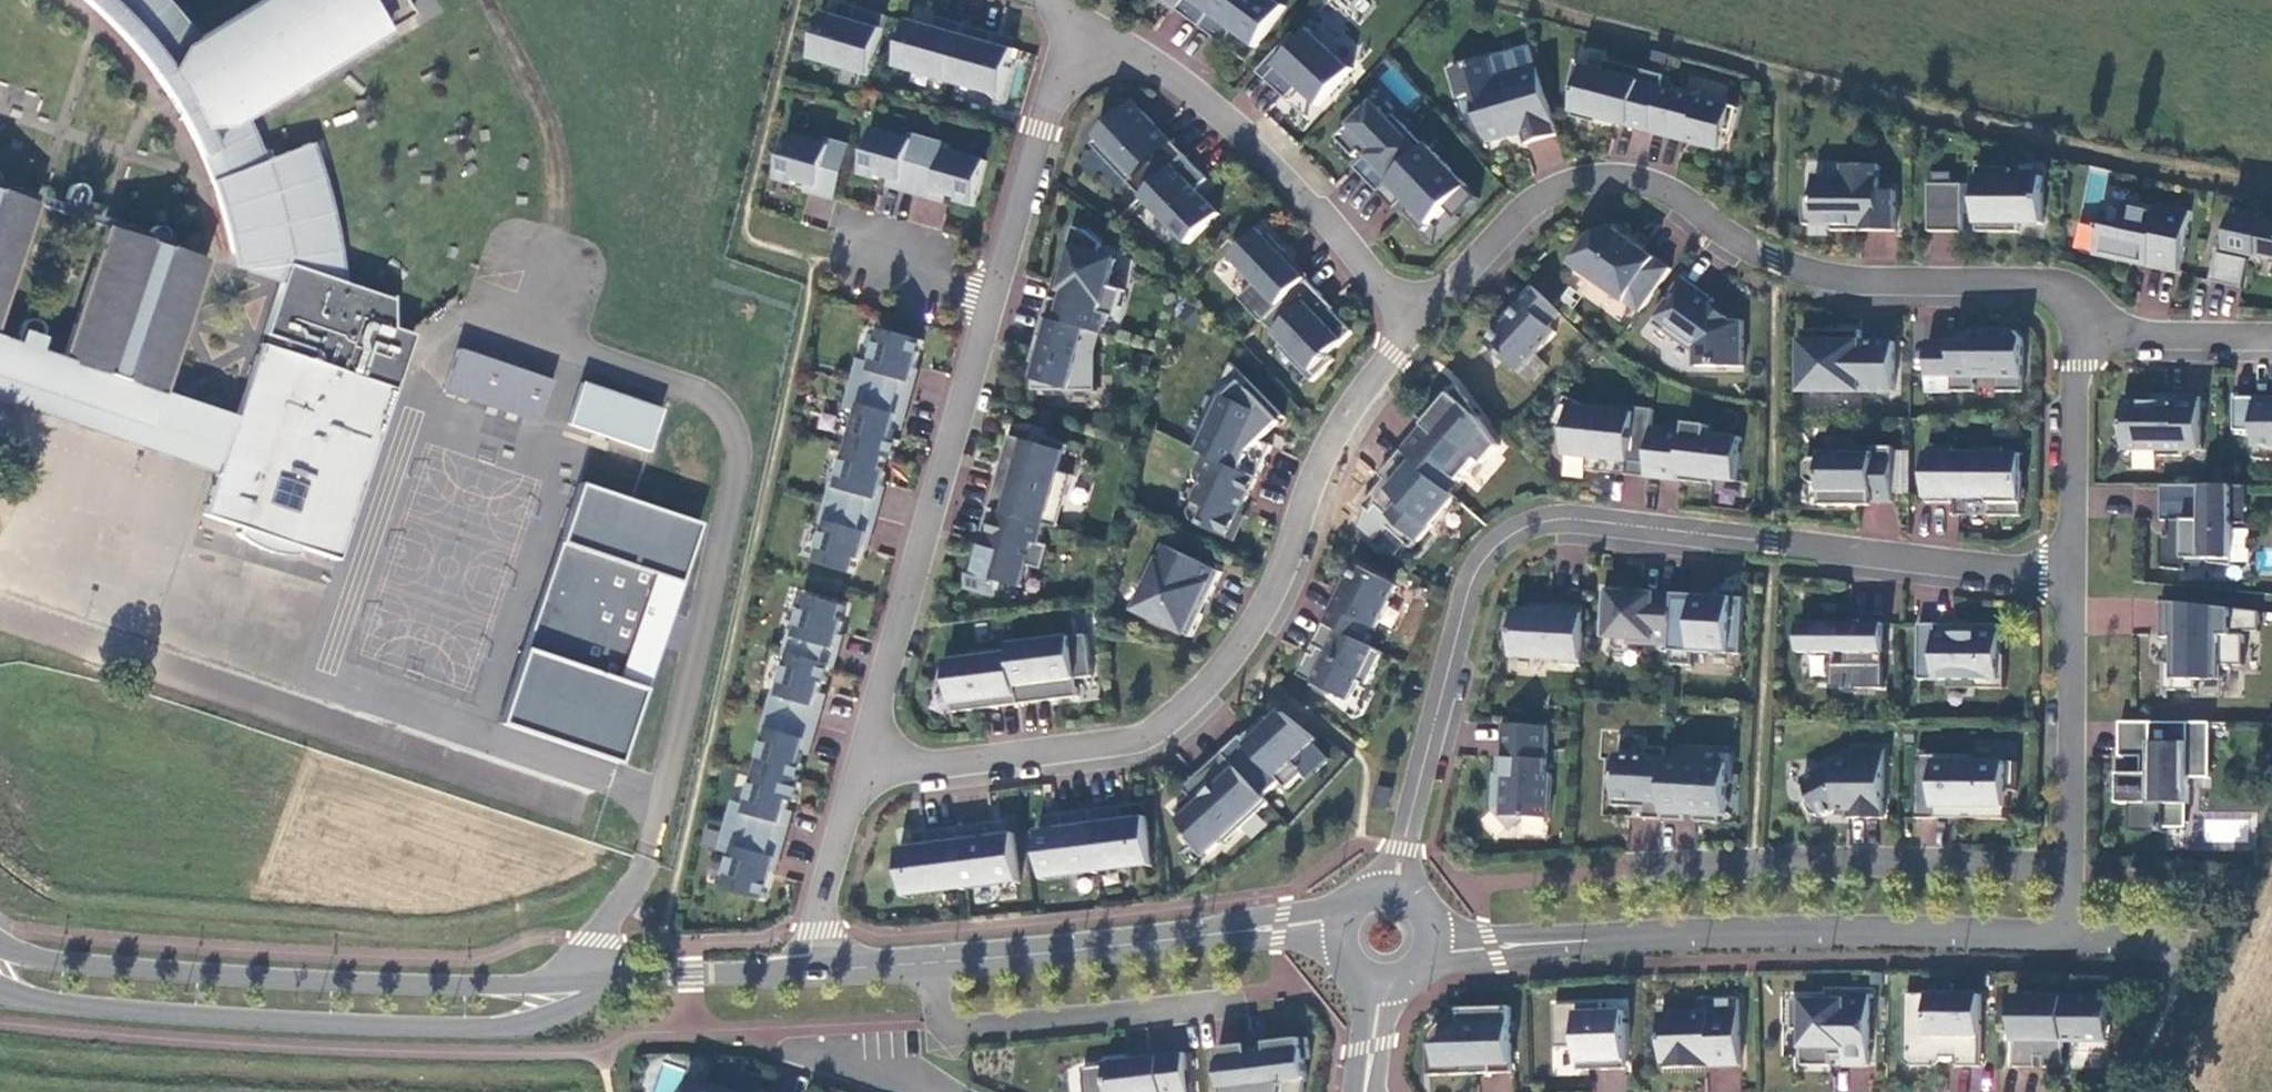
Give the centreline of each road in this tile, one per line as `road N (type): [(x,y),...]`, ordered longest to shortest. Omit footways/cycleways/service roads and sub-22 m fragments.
road 1 (residential): [(2073,579),(1564,520),(1534,527),(1489,559),(1472,586),(1394,894)]
road 2 (residential): [(1418,323),(1337,435),(1286,564),(1238,655),(1157,732),(1120,744),(857,774)]
road 3 (track): [(2271,194),(1779,76),(1515,0)]
road 4 (residential): [(2080,328),(2073,304),(2057,289),(1857,283),(1777,266),(1668,193),(1614,180),(1584,182),(1538,203),(1418,323)]
road 5 (residential): [(1429,937),(2077,930)]
road 6 (tertiary): [(0,991),(39,1002),(488,1030),(535,1024),(573,1008),(599,981)]
road 7 (tertiary): [(599,981),(520,987),(341,982),(28,959),(0,947)]
road 8 (residential): [(988,314),(857,774)]
road 9 (residential): [(2077,871),(1869,863),(1614,872)]
road 10 (residential): [(1418,323),(1309,199),(1185,85),(1155,71),(1099,68)]
road 11 (tertiary): [(1344,937),(1280,929),(934,961)]
road 12 (residential): [(934,961),(943,1021),(968,1028),(1234,1005)]
road 13 (residential): [(2077,871),(2073,579)]
road 14 (residential): [(1099,68),(1052,109),(988,314)]
road 15 (residential): [(988,314),(737,239)]
road 16 (residential): [(2073,579),(2080,328)]
road 17 (tertiary): [(811,970),(599,981)]
road 18 (residential): [(857,774),(811,970)]
road 19 (residential): [(2271,336),(2080,328)]
road 20 (residential): [(2077,930),(2233,942)]
road 21 (residential): [(819,1053),(941,1091)]
road 22 (tertiary): [(934,961),(811,970)]

